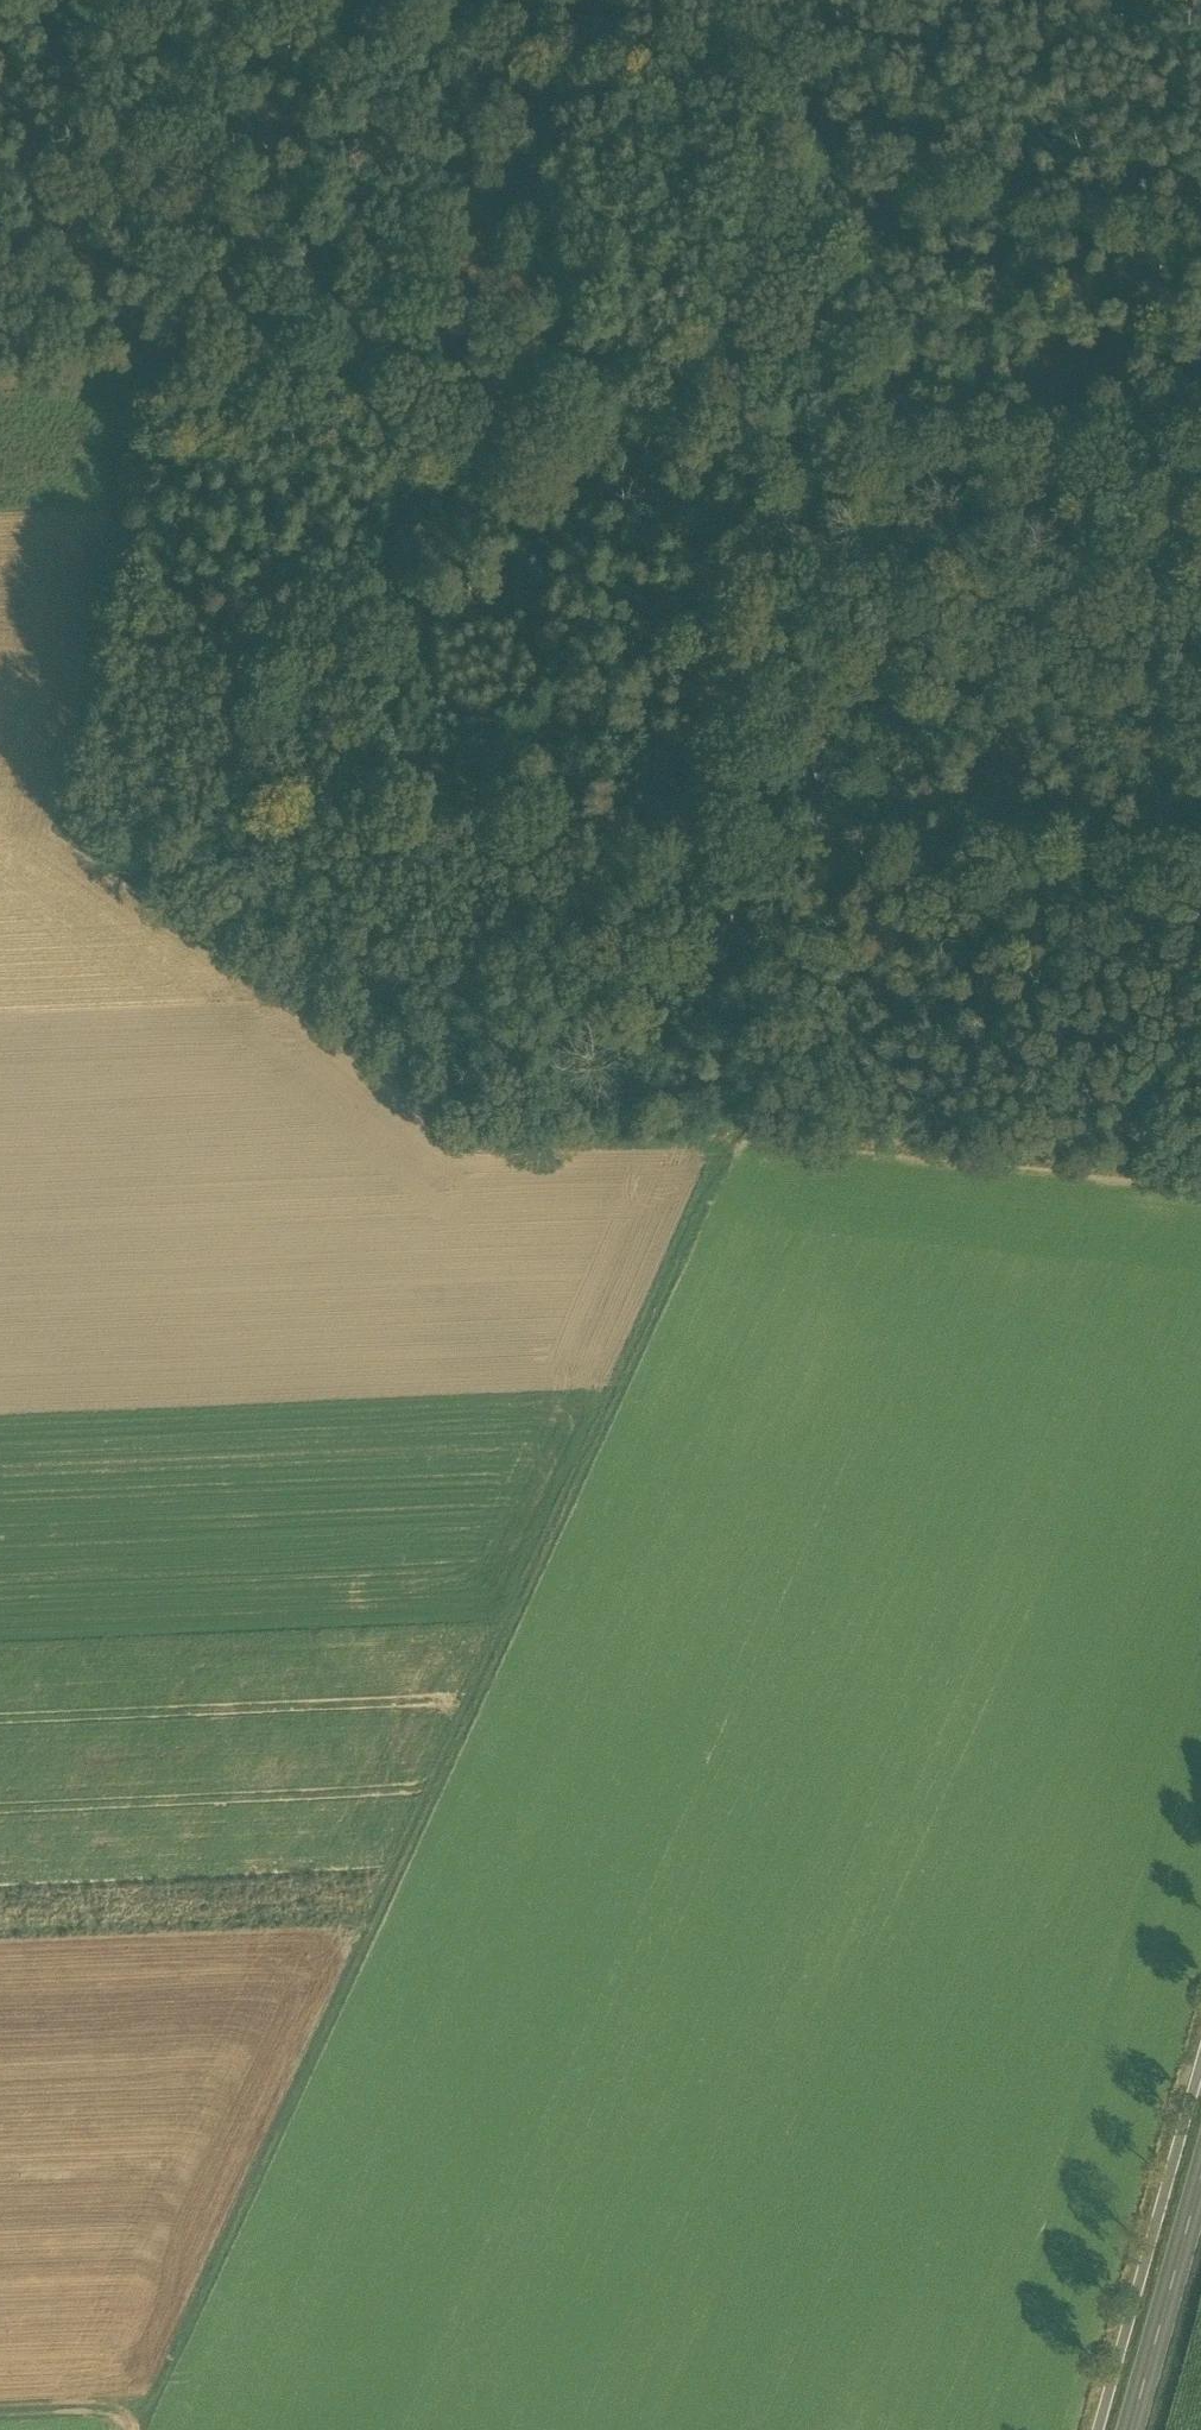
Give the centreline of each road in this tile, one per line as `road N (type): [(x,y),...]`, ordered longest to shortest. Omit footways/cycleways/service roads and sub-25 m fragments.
road 1 (track): [(1200,1201),(729,1148),(147,2405)]
road 2 (track): [(832,0),(830,354),(0,386)]
road 3 (secondary): [(1133,2429),(1200,2194)]
road 4 (track): [(0,2412),(147,2405)]

